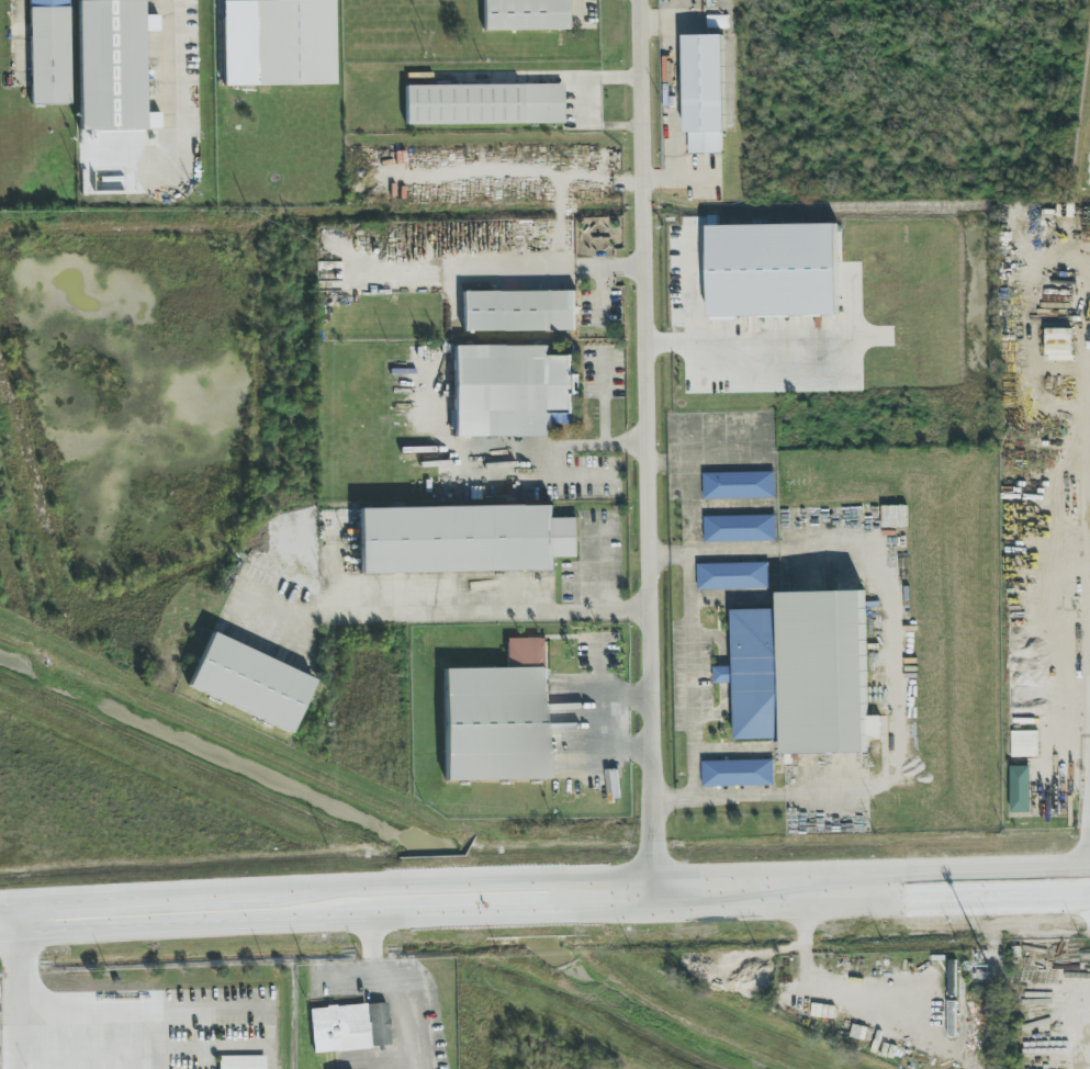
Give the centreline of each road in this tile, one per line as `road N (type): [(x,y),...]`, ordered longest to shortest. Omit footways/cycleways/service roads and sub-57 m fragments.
road 1 (residential): [(638,0),(652,908)]
road 2 (primary): [(610,909),(1089,894)]
road 3 (primary): [(1089,864),(610,877)]
road 4 (primary): [(0,934),(404,915)]
road 5 (primary): [(401,882),(0,904)]
road 6 (primary): [(610,877),(401,882)]
road 7 (primary): [(404,915),(610,909)]
road 8 (residential): [(370,918),(372,963),(419,1003),(427,1068)]

